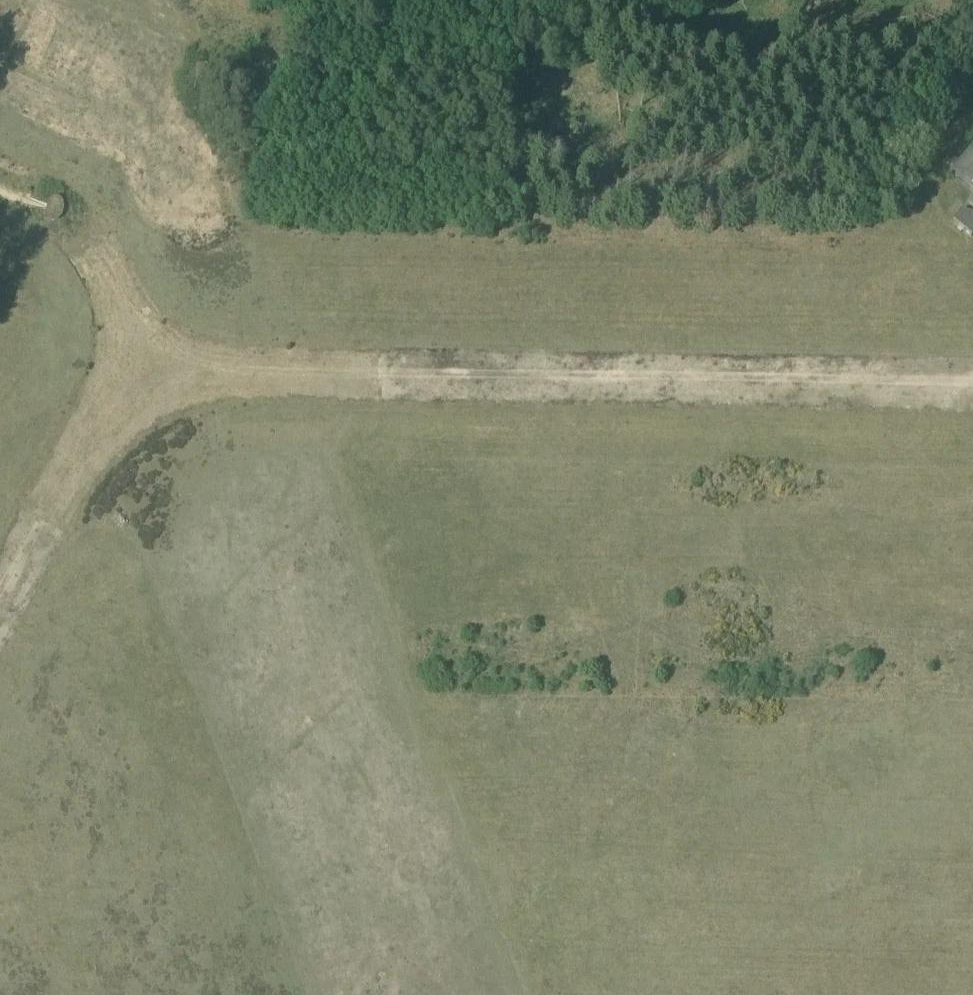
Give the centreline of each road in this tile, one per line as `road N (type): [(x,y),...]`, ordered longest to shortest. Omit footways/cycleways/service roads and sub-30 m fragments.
road 1 (track): [(0,612),(64,477),(115,427),(213,389),(972,398)]

